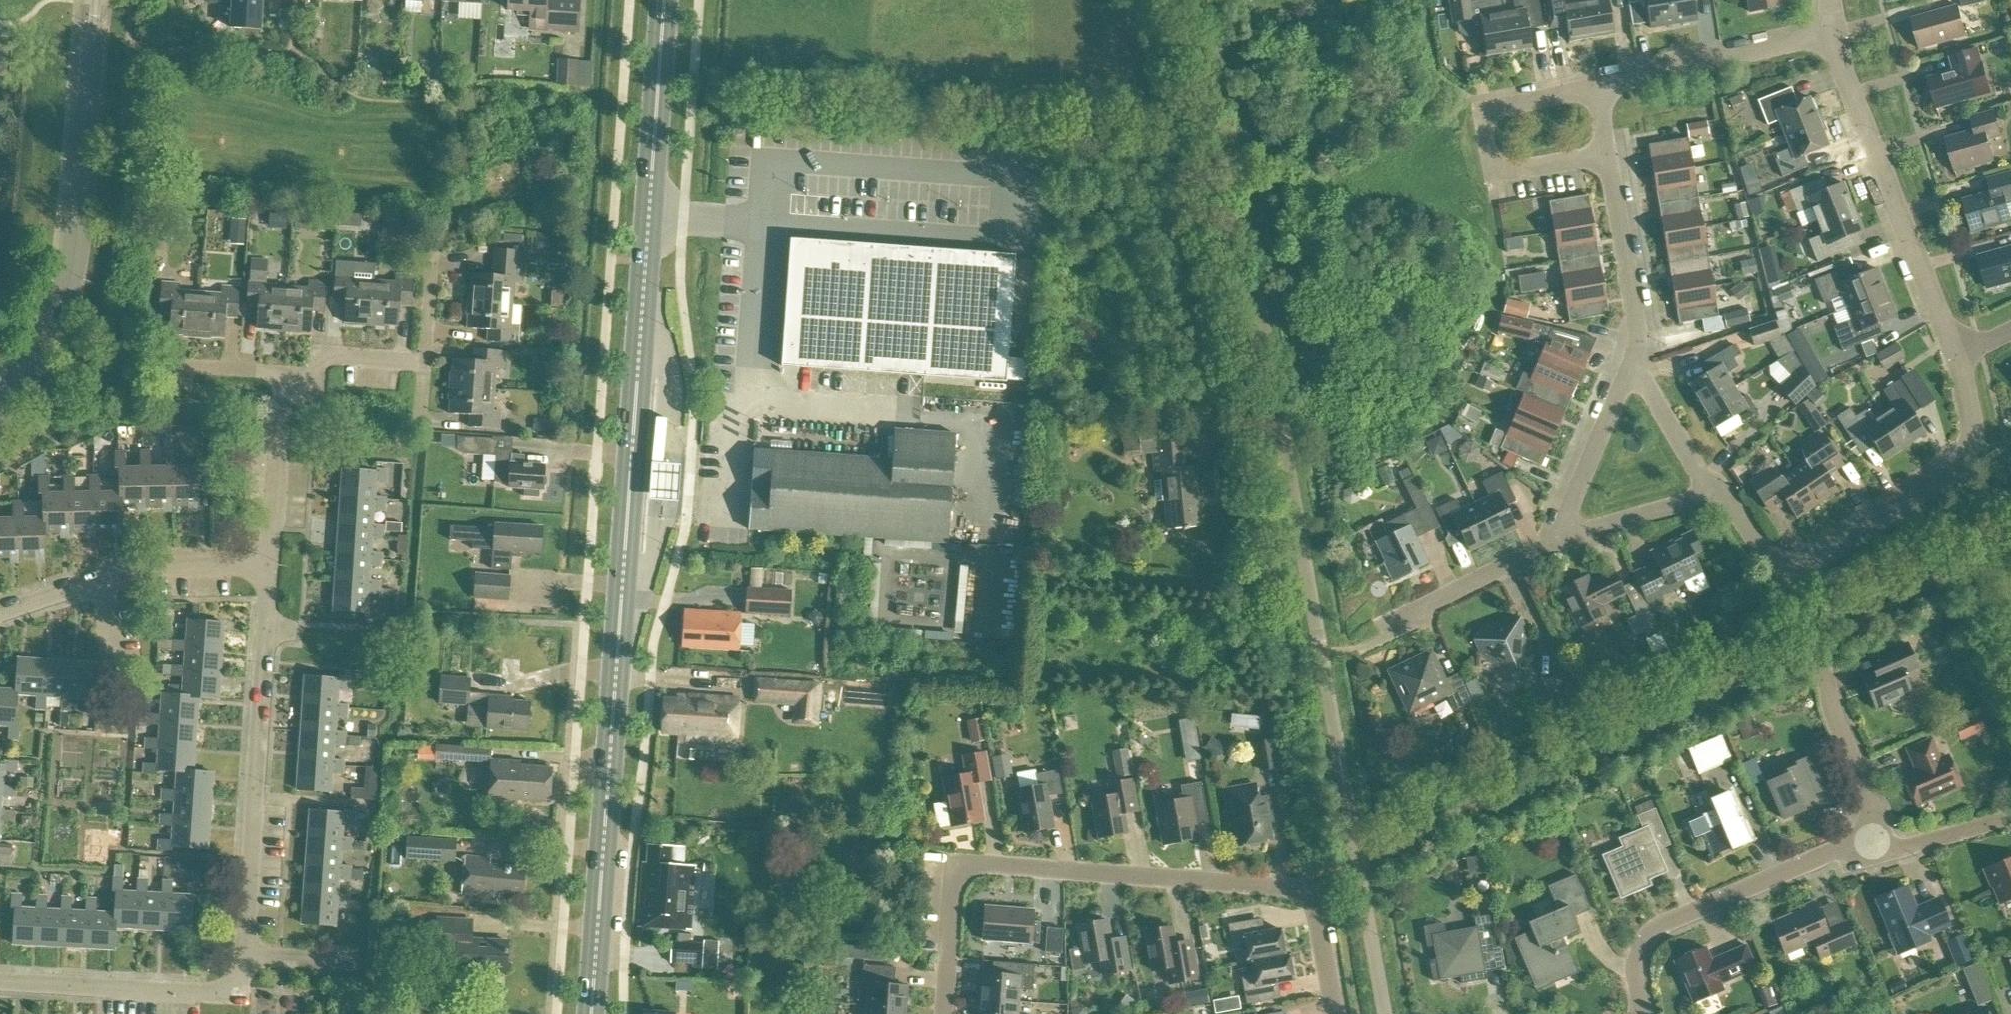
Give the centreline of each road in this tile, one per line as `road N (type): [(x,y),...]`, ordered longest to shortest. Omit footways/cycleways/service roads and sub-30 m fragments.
road 1 (unclassified): [(1384,1013),(1203,0)]
road 2 (secondary): [(592,1013),(664,0)]
road 3 (track): [(1973,567),(1357,859)]
road 4 (residential): [(0,980),(202,991),(222,990),(244,974),(271,567)]
road 5 (residential): [(944,1013),(955,862),(1300,892),(1318,927),(1334,1013)]
road 6 (unclassified): [(0,408),(30,369),(67,294),(97,0)]
road 7 (residential): [(1957,351),(1853,102),(1835,37)]
road 8 (residential): [(1638,1013),(1635,958),(1662,926),(1873,842)]
road 9 (residential): [(1782,569),(1959,458),(1973,425),(1957,351)]
road 10 (residential): [(1605,154),(1499,175),(1481,137),(1487,109),(1596,85)]
road 11 (residential): [(1873,842),(1865,791),(1782,569)]
road 12 (residential): [(0,614),(143,568),(271,567)]
road 13 (residential): [(1596,85),(1835,37)]
road 14 (residential): [(1559,539),(1638,352)]
road 15 (residential): [(1638,352),(1605,154)]
road 16 (residential): [(271,567),(285,374)]
road 17 (residential): [(1387,626),(1559,539)]
road 18 (residential): [(1559,539),(1717,494)]
road 19 (residential): [(1717,494),(1654,394),(1638,352)]
road 20 (residential): [(285,374),(311,375),(332,357),(425,364)]
road 21 (residential): [(1873,842),(1900,850),(2010,816)]

